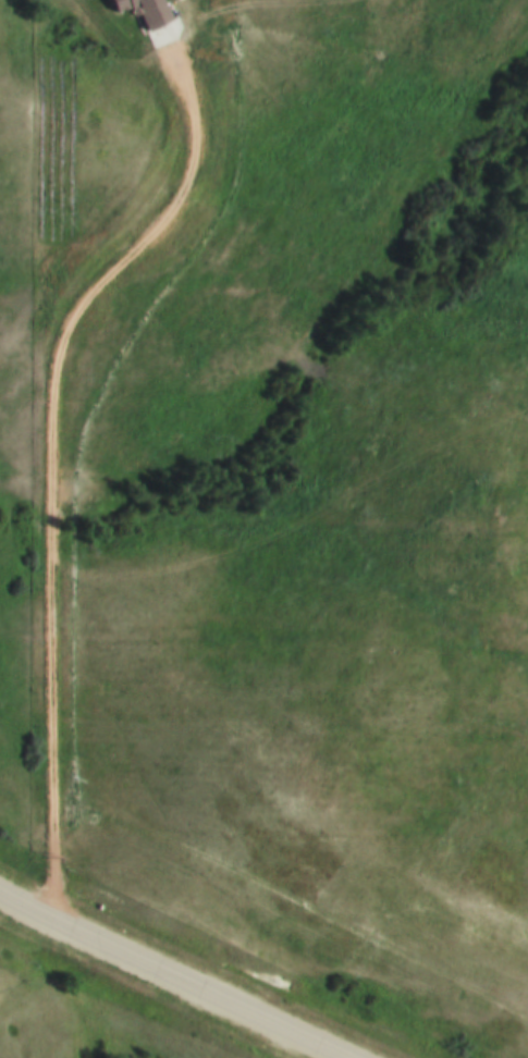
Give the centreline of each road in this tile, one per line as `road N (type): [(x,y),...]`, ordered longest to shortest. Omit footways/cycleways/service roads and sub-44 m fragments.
road 1 (residential): [(0,894),(348,1057)]

